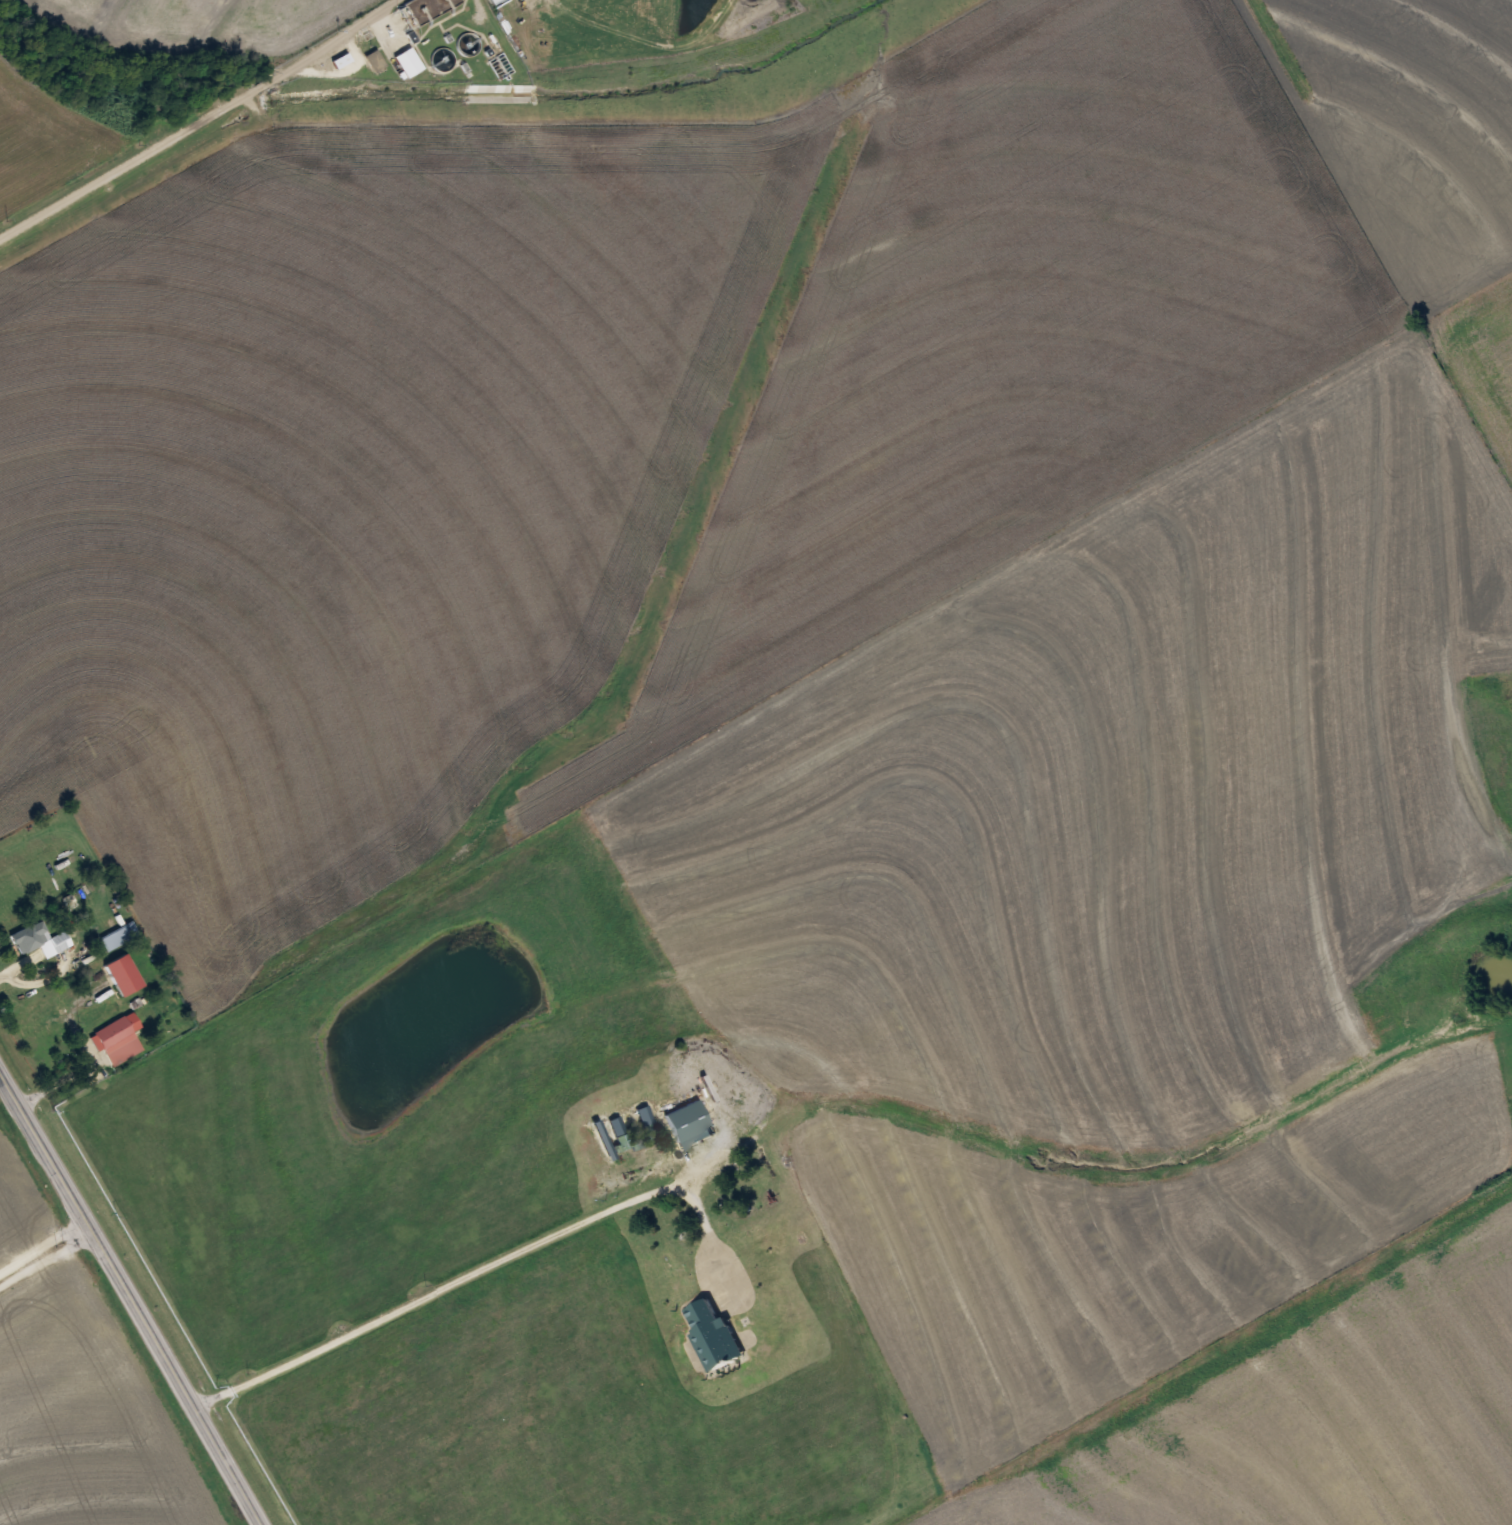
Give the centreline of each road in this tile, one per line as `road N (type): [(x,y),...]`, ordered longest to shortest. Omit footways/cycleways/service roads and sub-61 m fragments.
road 1 (secondary): [(260,1524),(0,1070)]

